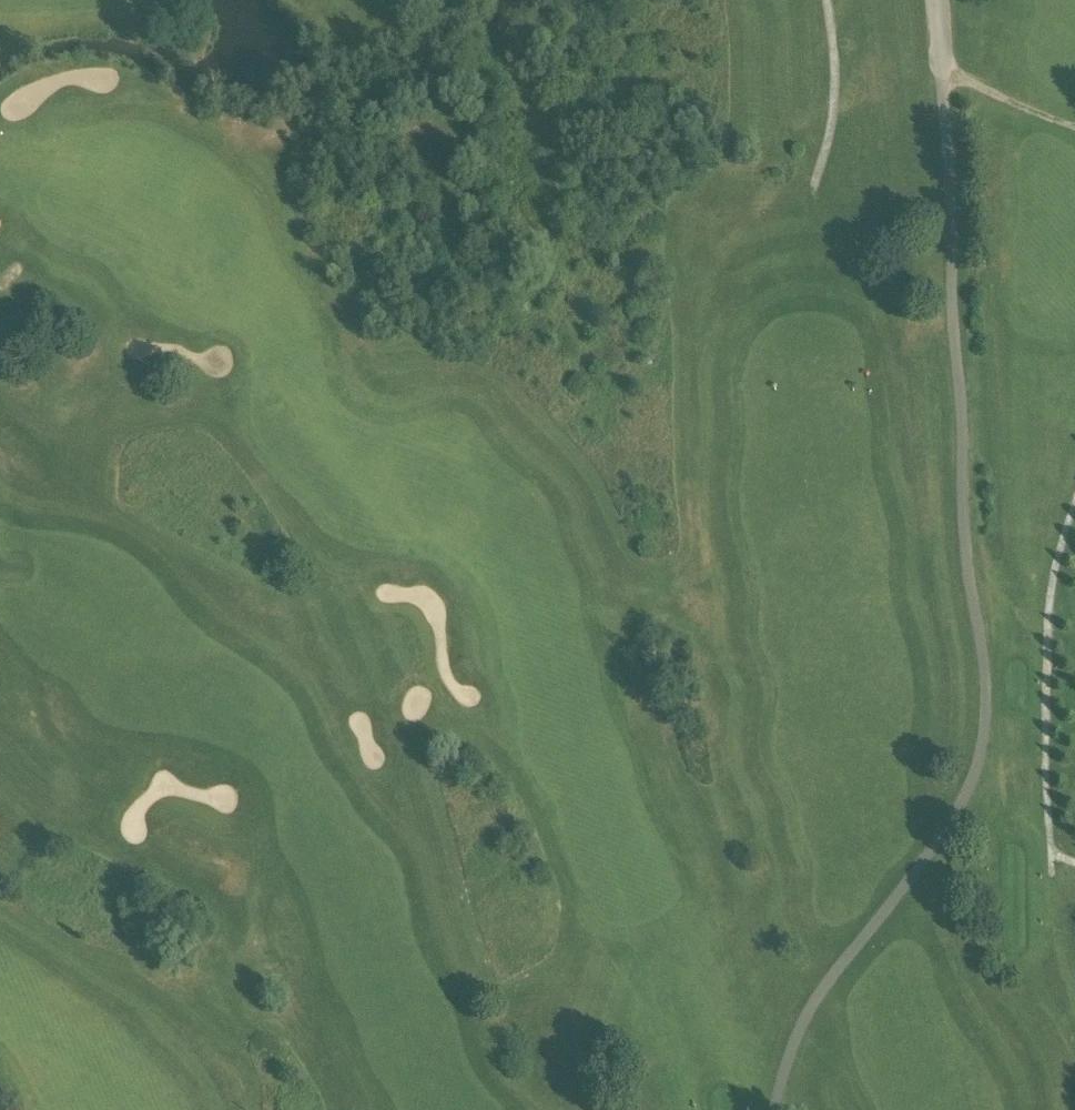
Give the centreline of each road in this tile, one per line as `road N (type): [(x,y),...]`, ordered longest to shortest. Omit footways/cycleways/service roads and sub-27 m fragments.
road 1 (track): [(940,0),(950,75),(968,537),(989,693),(980,765),(961,812),(828,982),(794,1046),(778,1109)]

